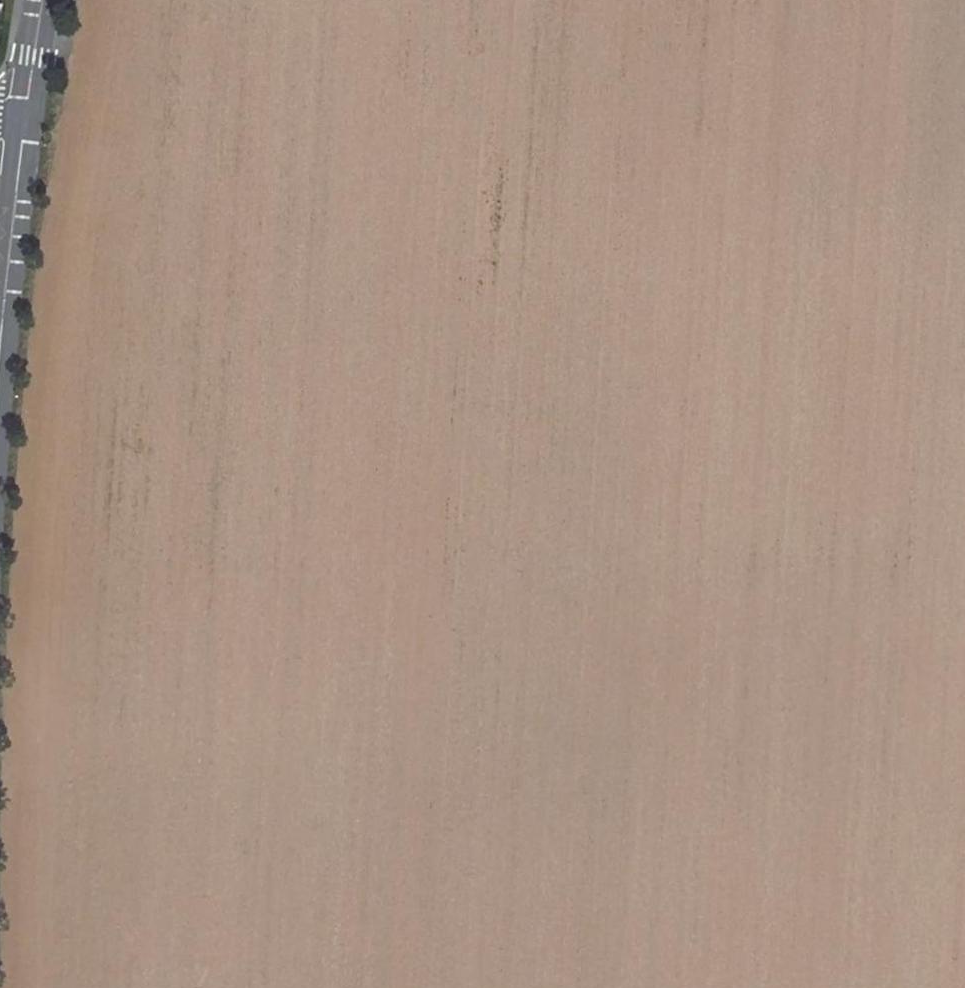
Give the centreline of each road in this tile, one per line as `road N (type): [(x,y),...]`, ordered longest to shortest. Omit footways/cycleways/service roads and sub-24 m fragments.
road 1 (unclassified): [(24,120),(0,361)]
road 2 (unclassified): [(43,0),(24,120)]

